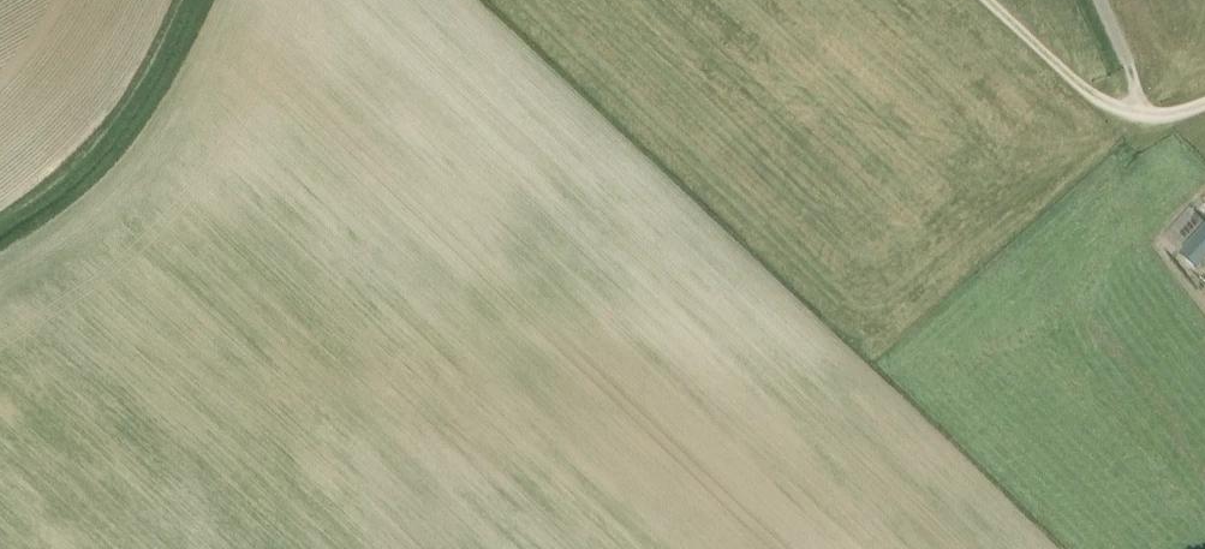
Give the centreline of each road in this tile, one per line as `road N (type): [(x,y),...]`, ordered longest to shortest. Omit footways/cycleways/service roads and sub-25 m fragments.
road 1 (unclassified): [(1204,105),(1158,117),(1090,95)]

